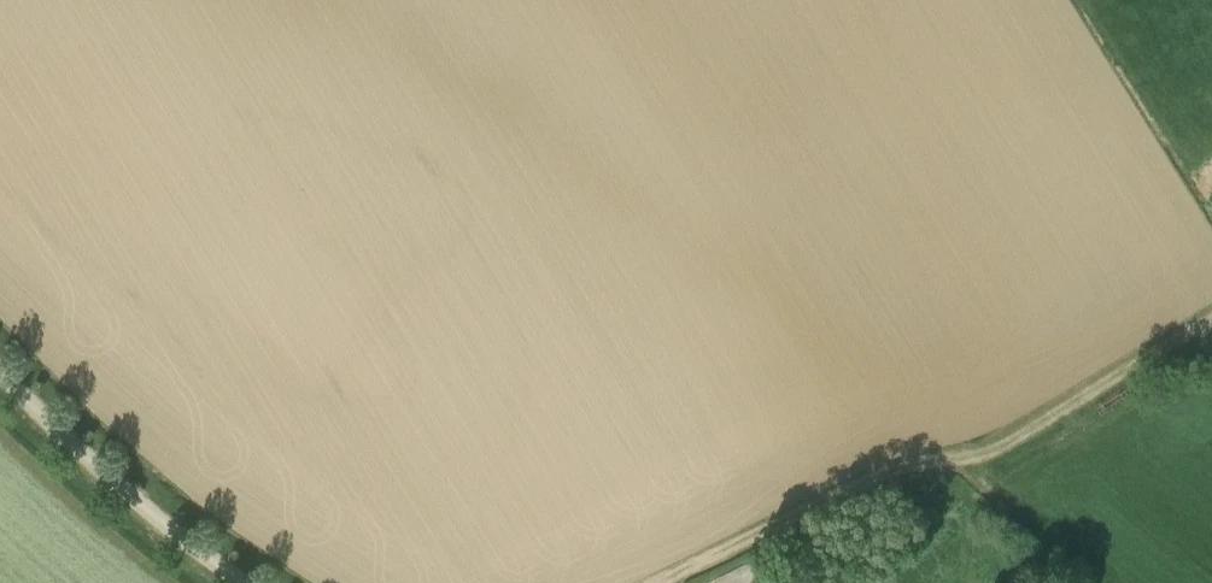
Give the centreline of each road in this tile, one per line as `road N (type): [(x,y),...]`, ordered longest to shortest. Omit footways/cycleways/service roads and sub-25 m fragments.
road 1 (unclassified): [(248,582),(117,485),(0,366)]

